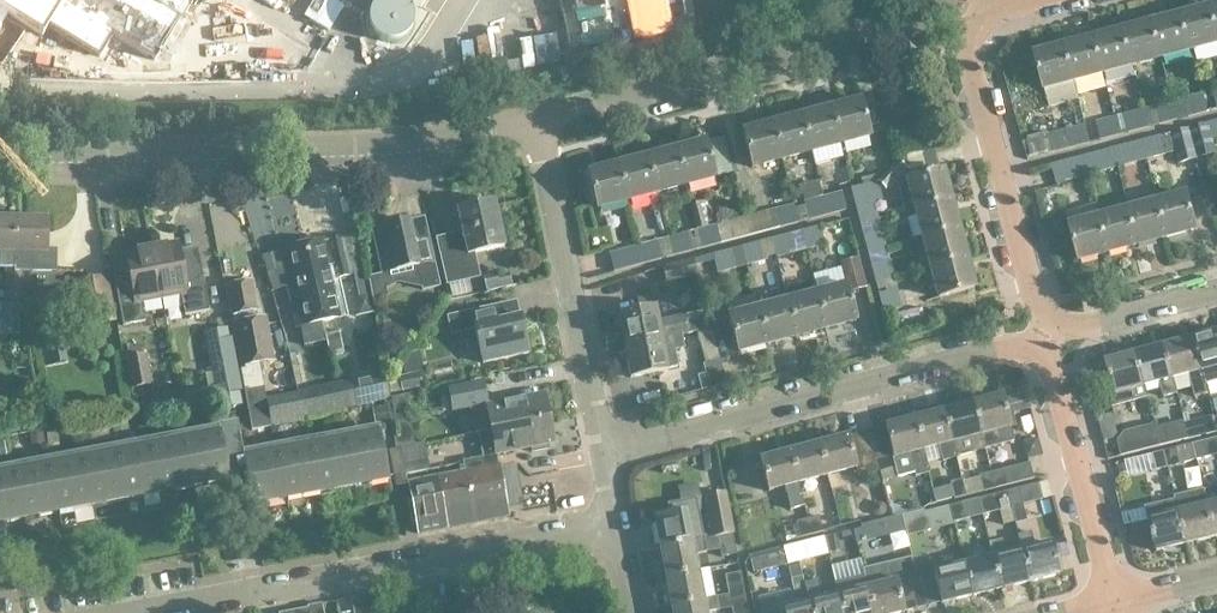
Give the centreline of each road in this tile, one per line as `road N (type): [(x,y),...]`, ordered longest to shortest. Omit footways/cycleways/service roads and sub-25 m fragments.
road 1 (residential): [(539,118),(359,145),(0,154)]
road 2 (residential): [(600,437),(1003,346),(1034,353)]
road 3 (residential): [(932,0),(900,25),(539,118)]
road 4 (residential): [(250,592),(613,506)]
road 5 (residential): [(1057,318),(1033,292),(975,57),(980,25),(1002,0)]
road 6 (residential): [(600,437),(539,118)]
road 7 (residential): [(1118,600),(1057,379),(1034,353)]
road 8 (residential): [(1057,318),(1086,323),(1216,288)]

